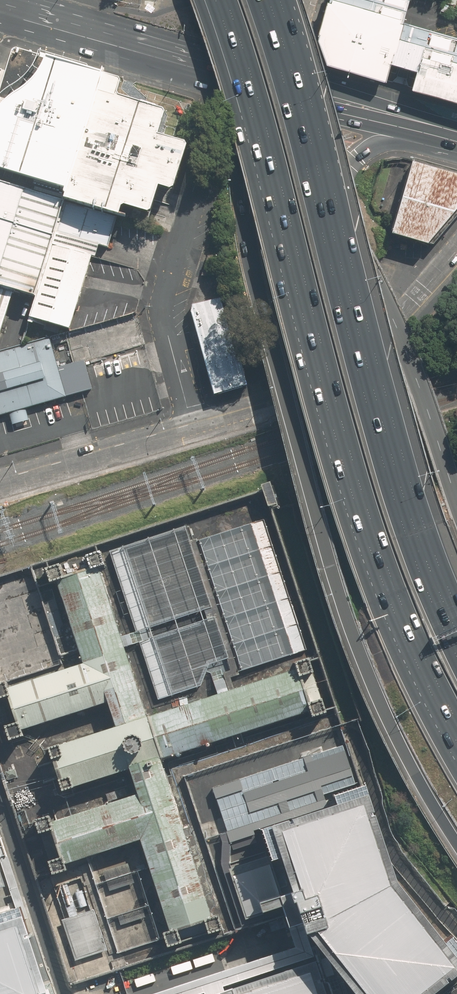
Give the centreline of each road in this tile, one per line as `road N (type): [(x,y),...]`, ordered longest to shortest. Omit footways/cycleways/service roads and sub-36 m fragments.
road 1 (motorway): [(456,844),(383,713),(320,536),(243,225),(228,71)]
road 2 (motorway): [(456,718),(397,592),(341,429),(225,0)]
road 3 (motorway): [(256,0),(364,401),(456,655)]
road 4 (motorway): [(336,191),(405,349),(456,502)]
road 5 (secondary): [(193,423),(314,386),(347,367),(456,256)]
road 6 (residential): [(201,180),(166,305),(193,423)]
road 7 (primary): [(0,7),(228,71)]
road 8 (secondary): [(0,480),(193,423)]
road 9 (primary): [(276,85),(428,128)]
road 10 (motorway): [(276,85),(311,132),(336,191)]

